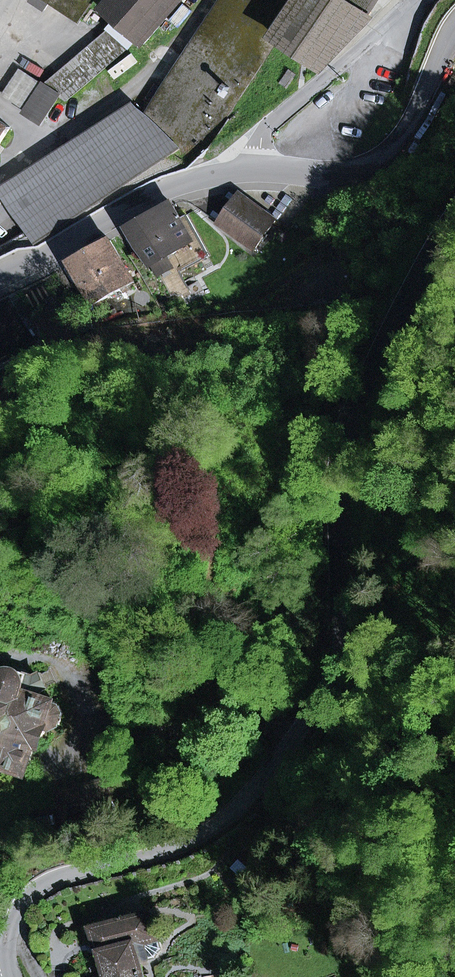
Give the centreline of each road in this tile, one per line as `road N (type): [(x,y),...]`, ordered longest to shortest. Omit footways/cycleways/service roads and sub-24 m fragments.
road 1 (tertiary): [(454,209),(344,427),(338,648),(316,705),(224,825),(175,851),(54,883),(28,899),(12,923),(14,976)]
road 2 (tertiary): [(250,169),(319,177),(380,158),(400,140),(454,26)]
road 3 (tertiary): [(0,276),(153,193),(201,175),(250,169)]
road 4 (residential): [(412,0),(261,135),(250,169)]

